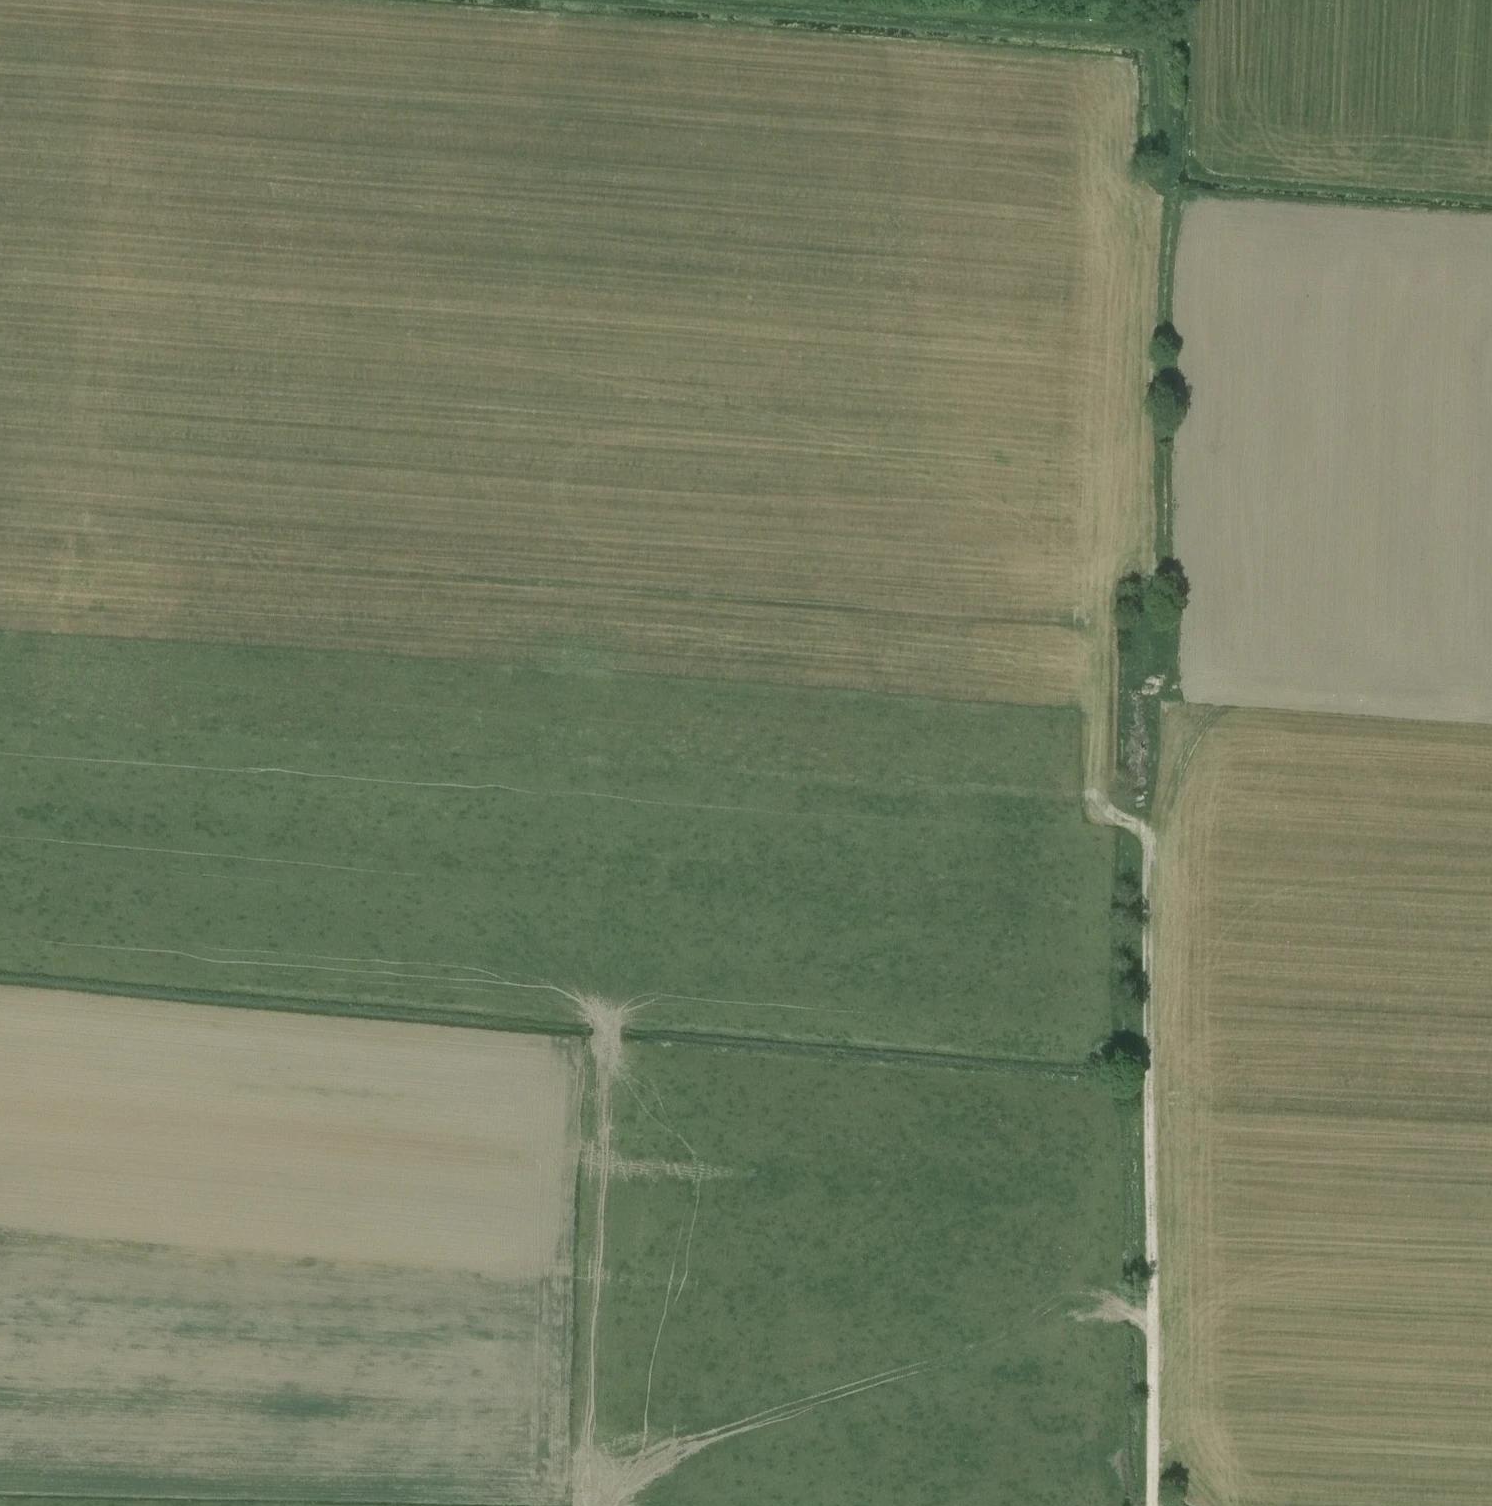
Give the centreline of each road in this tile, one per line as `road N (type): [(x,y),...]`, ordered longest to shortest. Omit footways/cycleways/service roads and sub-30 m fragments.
road 1 (track): [(1152,1505),(1147,1076)]

